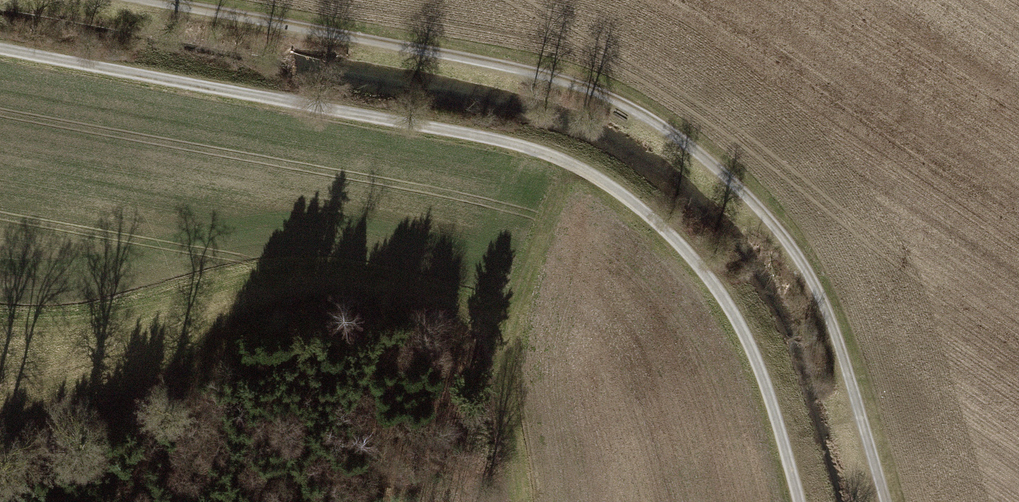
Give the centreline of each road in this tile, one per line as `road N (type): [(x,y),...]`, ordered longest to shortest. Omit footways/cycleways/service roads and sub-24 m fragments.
road 1 (track): [(800,501),(767,384),(720,291),(666,227),(573,162),(489,139),(0,52)]
road 2 (track): [(888,501),(813,261),(707,153),(618,101),(506,65),(146,0)]
road 3 (track): [(0,420),(145,370),(246,312),(330,290),(399,295),(487,330),(508,306),(573,162)]

